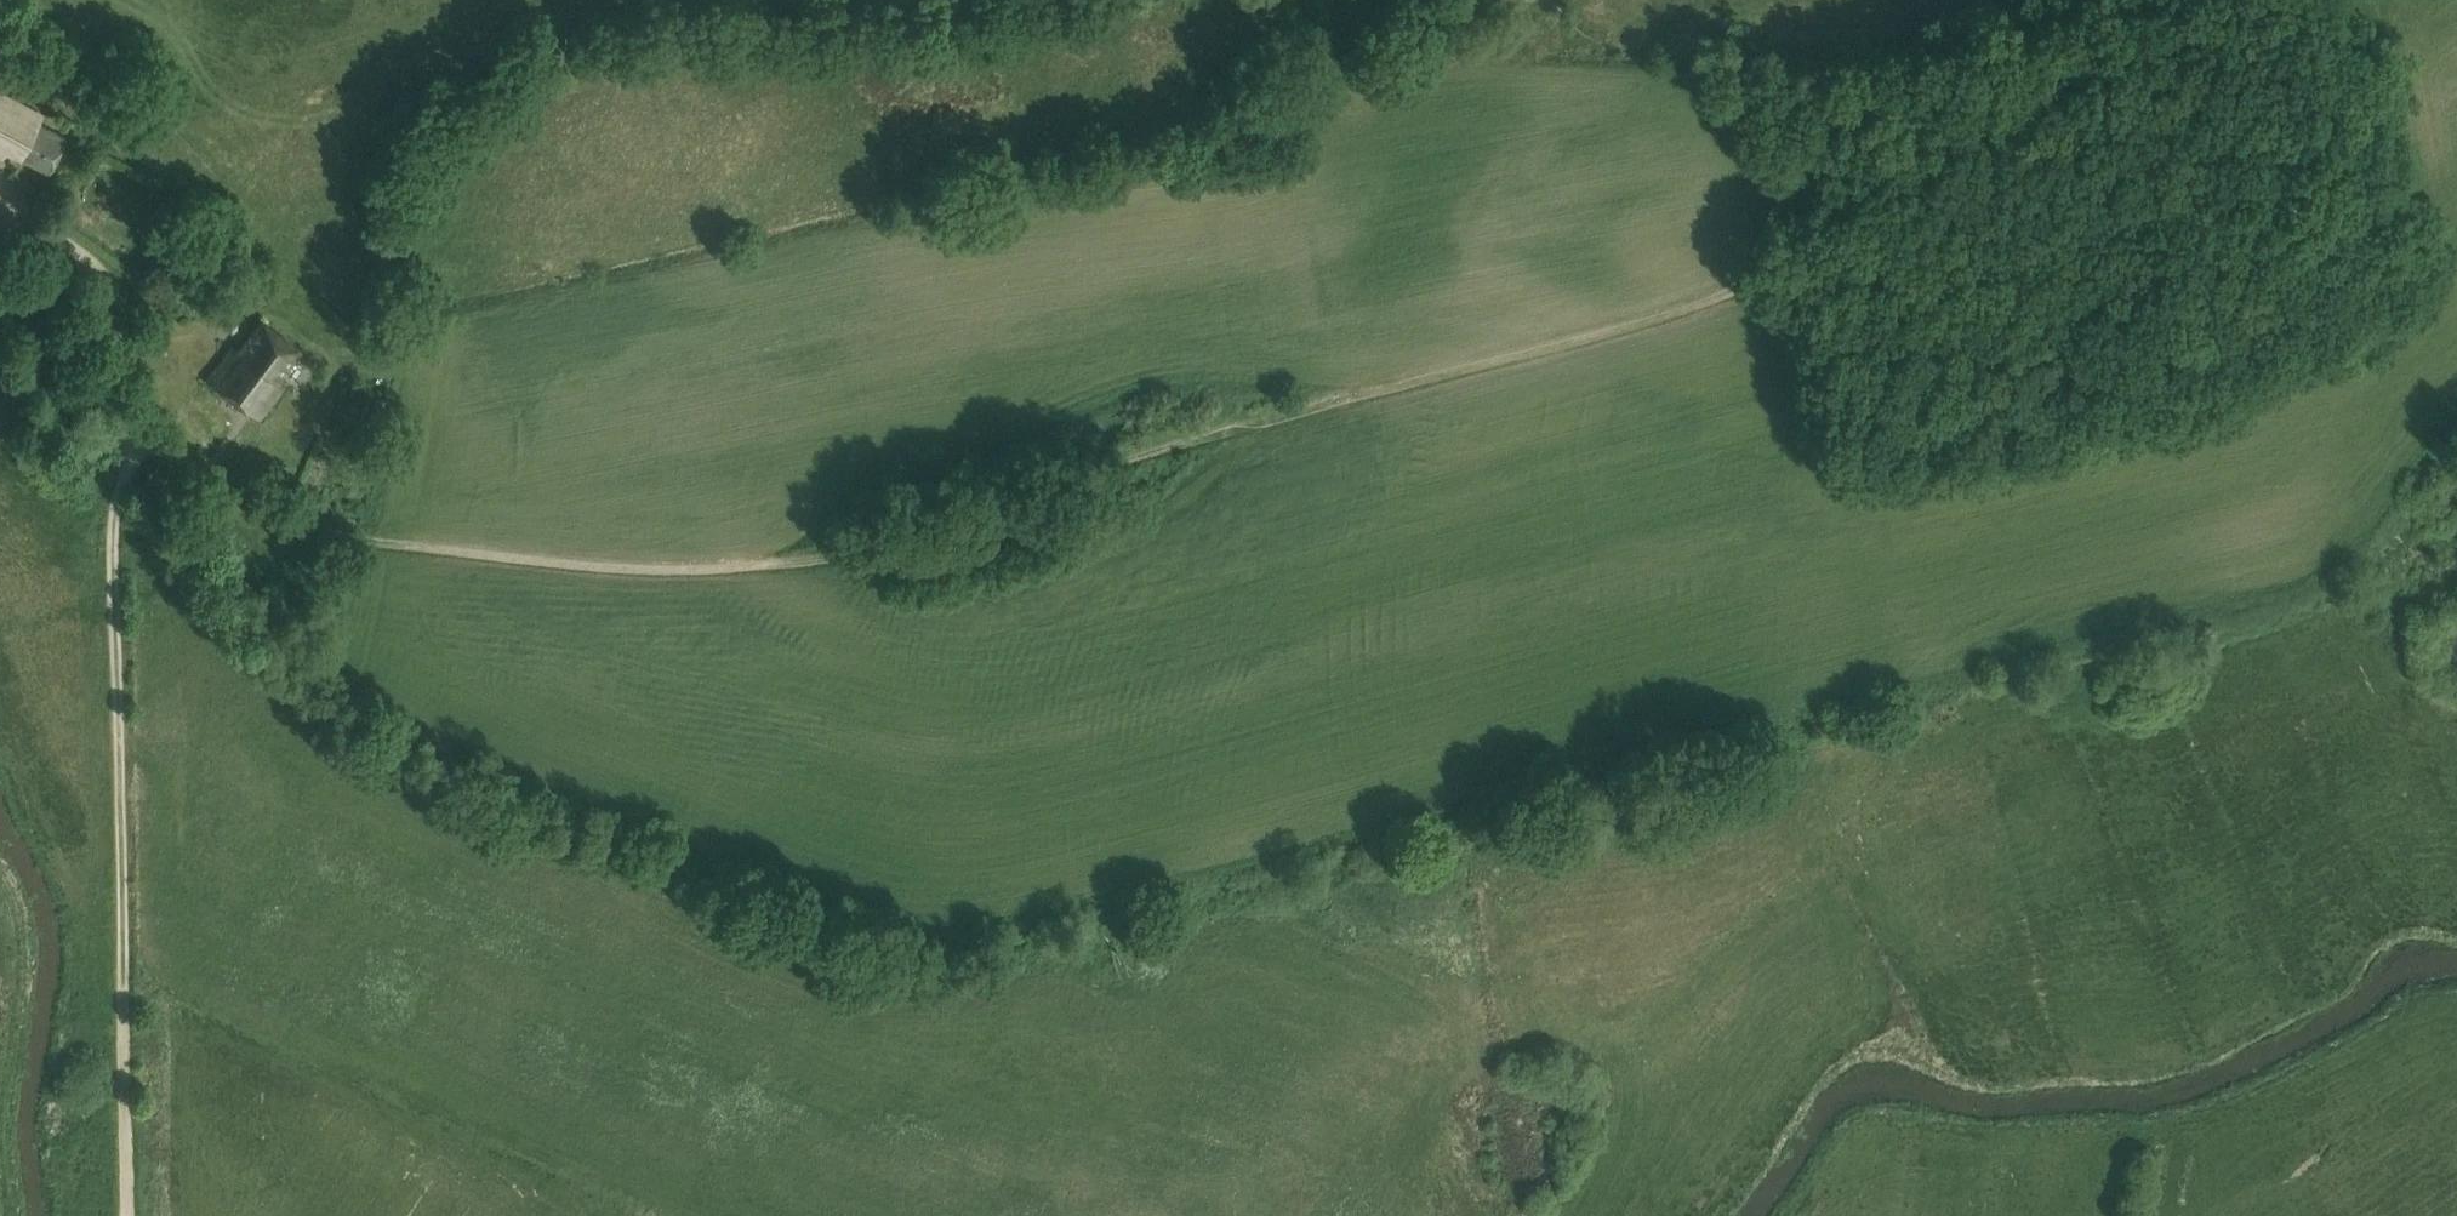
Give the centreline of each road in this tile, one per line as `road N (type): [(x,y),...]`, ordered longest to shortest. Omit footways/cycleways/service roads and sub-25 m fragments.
road 1 (track): [(135,436),(293,520),(392,544),(666,562),(848,548),(1265,409),(1725,287),(1814,221),(2213,0)]
road 2 (track): [(129,1215),(113,499),(135,436)]
road 3 (track): [(135,436),(110,393),(123,310),(116,276),(0,185)]

